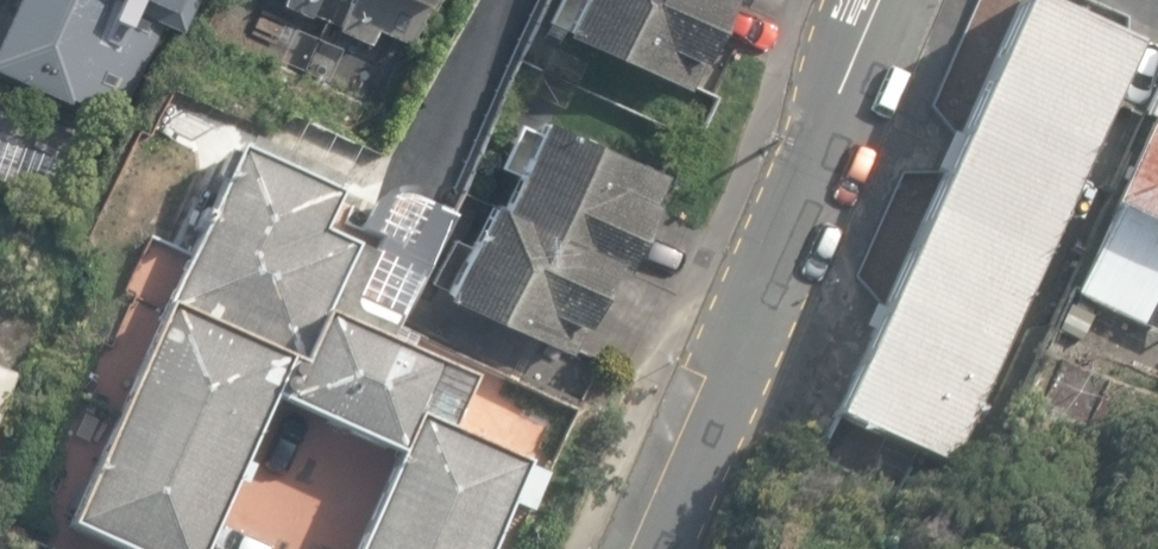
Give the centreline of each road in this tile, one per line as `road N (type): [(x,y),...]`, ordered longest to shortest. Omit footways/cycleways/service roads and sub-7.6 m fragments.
road 1 (residential): [(652,548),(882,0)]

